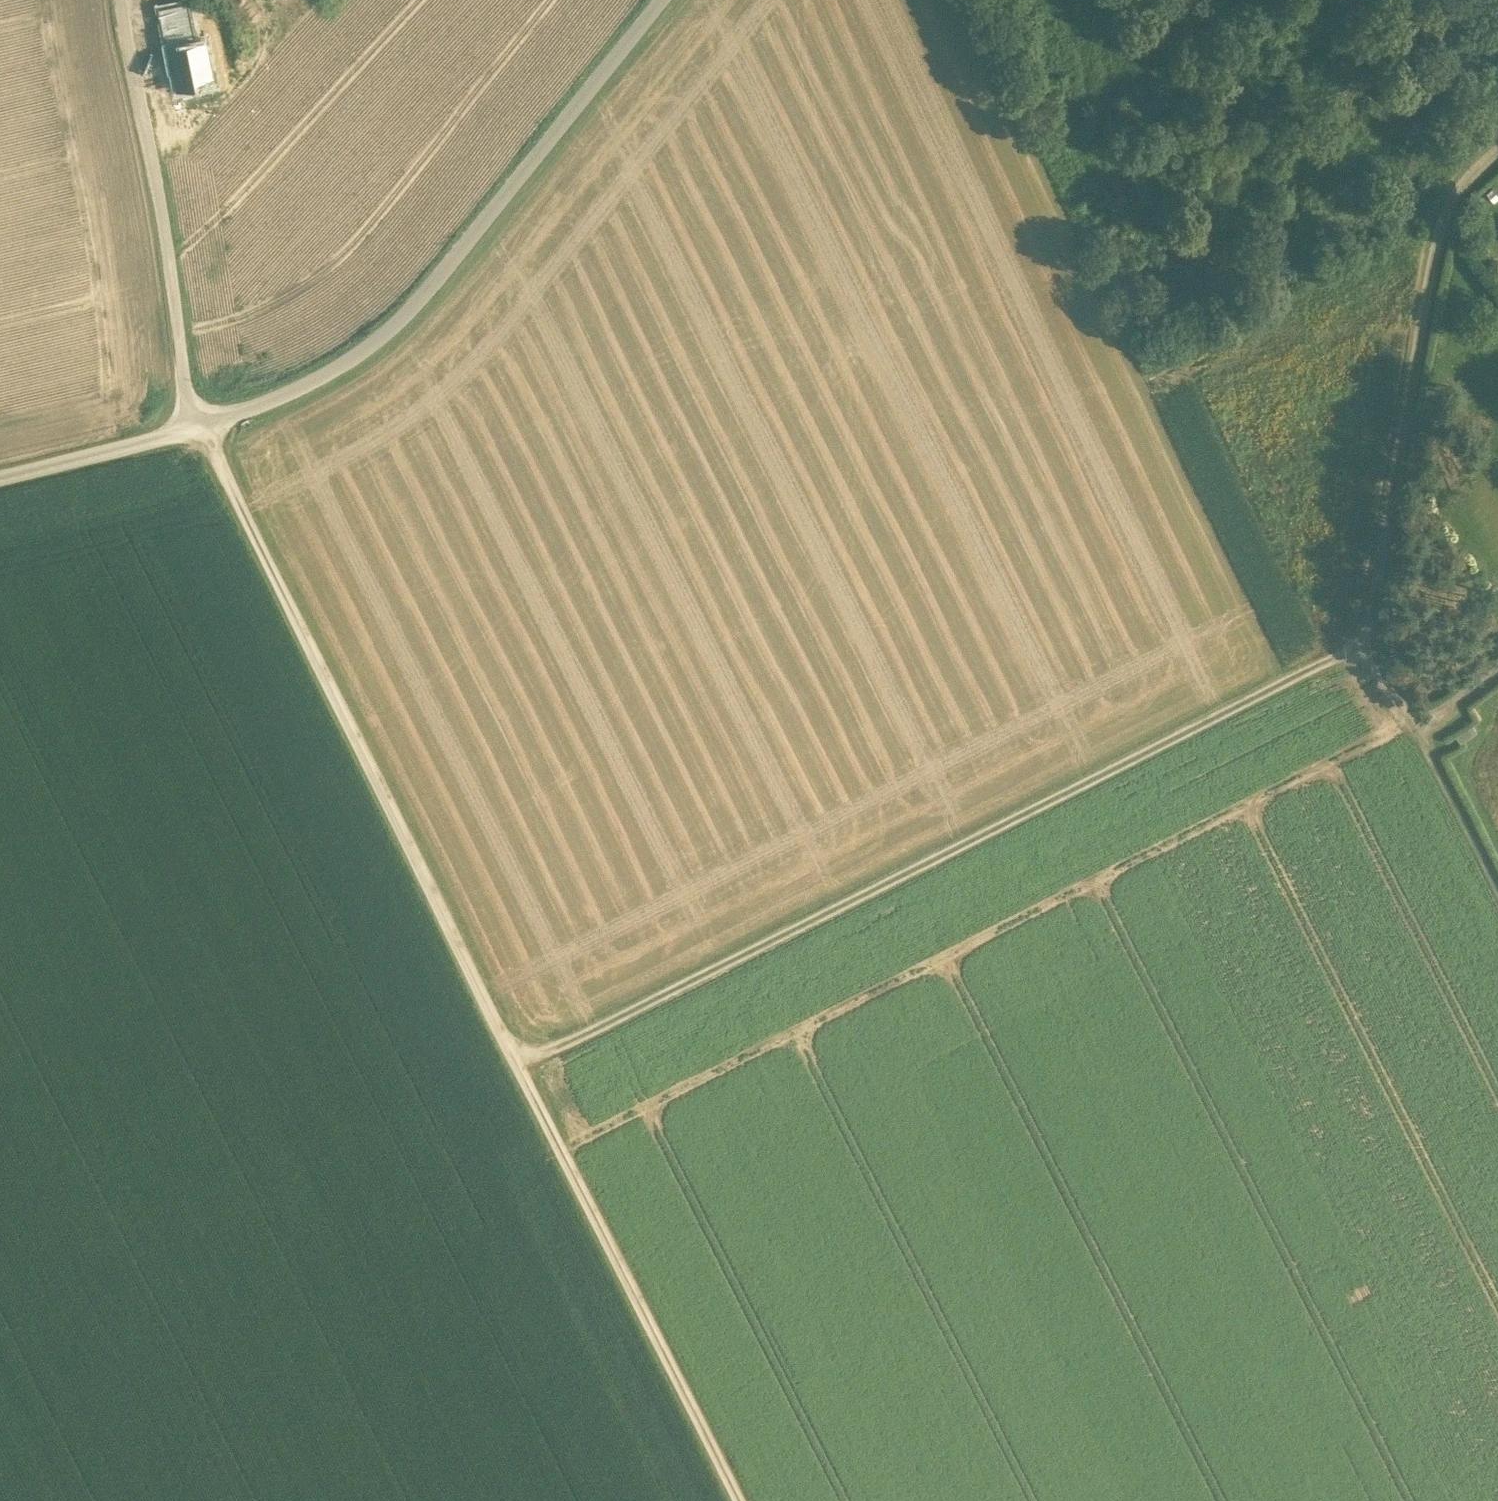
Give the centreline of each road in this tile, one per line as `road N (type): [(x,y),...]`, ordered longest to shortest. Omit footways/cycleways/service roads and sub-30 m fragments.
road 1 (track): [(738,1500),(519,1067),(1373,636)]
road 2 (track): [(519,1067),(204,431)]
road 3 (unclassified): [(648,0),(453,265),(398,327),(311,387),(204,431)]
road 4 (track): [(1373,636),(1444,238),(1461,186),(1497,153)]
road 5 (unclassified): [(126,0),(162,170),(186,402),(204,431)]
road 6 (track): [(1373,636),(1497,883)]
road 7 (unclassified): [(204,431),(0,480)]

